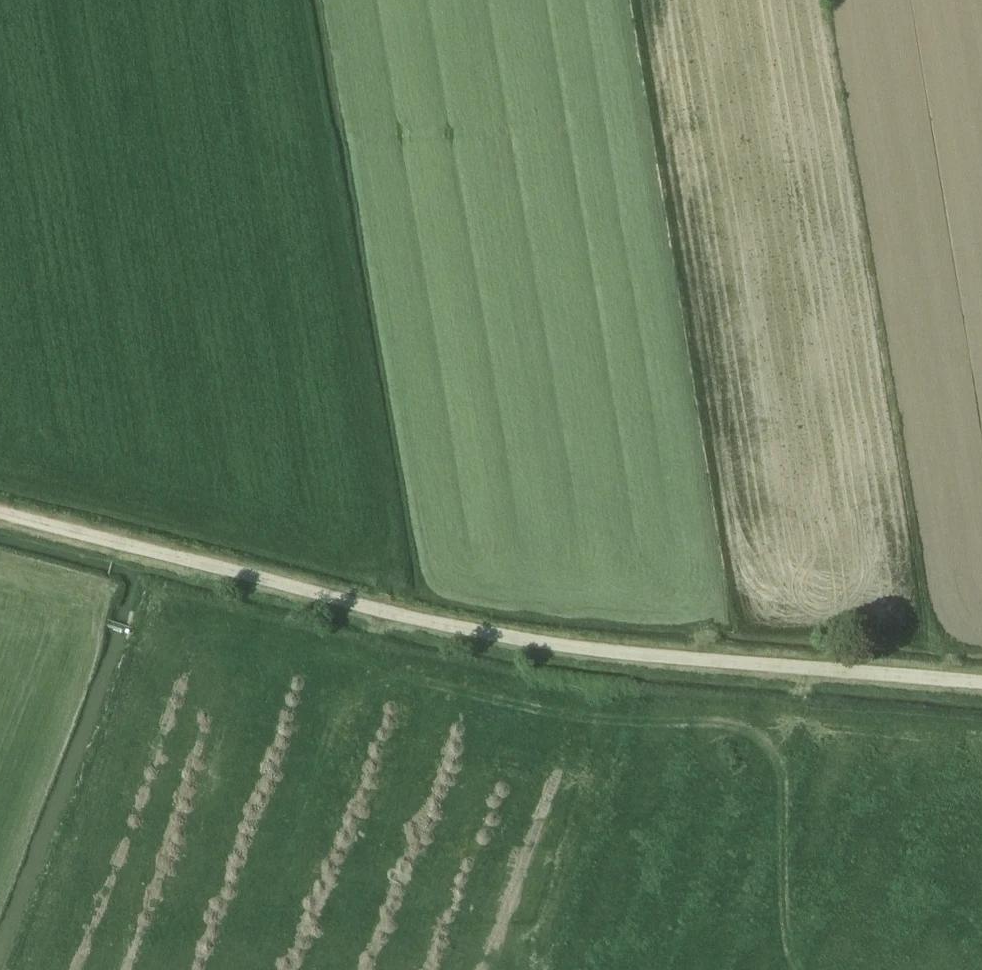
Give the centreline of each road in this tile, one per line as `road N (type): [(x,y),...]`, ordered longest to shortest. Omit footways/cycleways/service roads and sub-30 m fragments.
road 1 (track): [(0,512),(442,625),(644,657),(981,682)]

